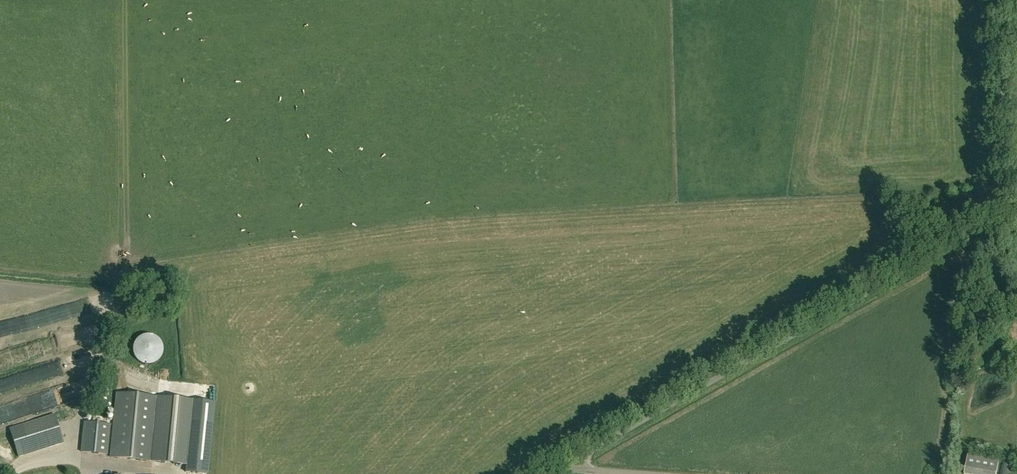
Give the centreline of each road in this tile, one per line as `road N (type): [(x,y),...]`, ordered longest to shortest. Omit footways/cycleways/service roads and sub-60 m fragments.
road 1 (unclassified): [(564,468),(1000,213),(1001,0)]

